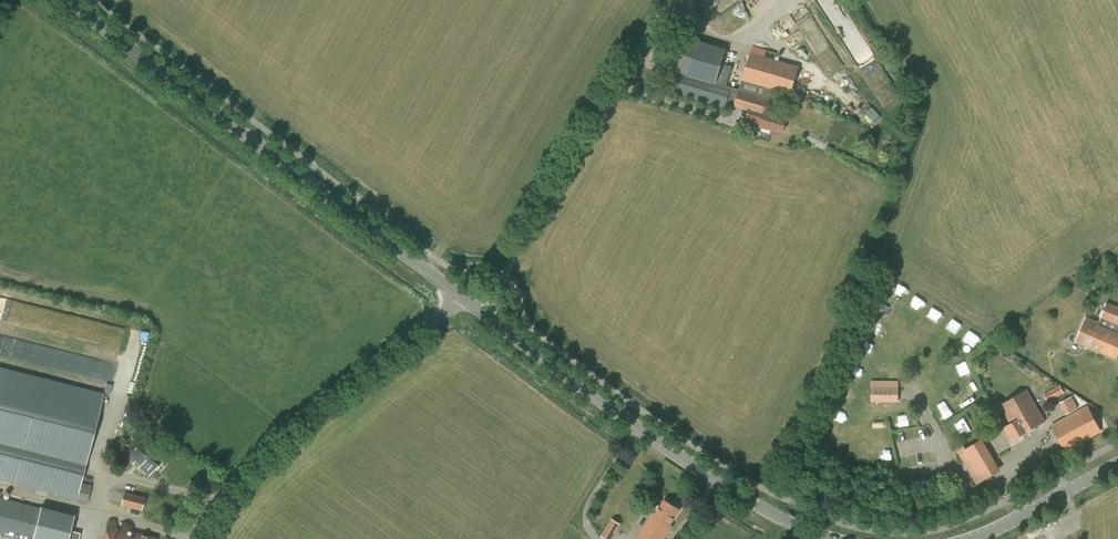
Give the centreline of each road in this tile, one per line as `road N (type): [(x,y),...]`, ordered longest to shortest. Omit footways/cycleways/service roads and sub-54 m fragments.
road 1 (secondary): [(61,0),(463,298)]
road 2 (secondary): [(817,534),(647,435),(481,312)]
road 3 (tertiary): [(194,538),(281,433),(463,298)]
road 4 (unclassified): [(481,312),(665,0)]
road 5 (secondary): [(1117,463),(972,538)]

